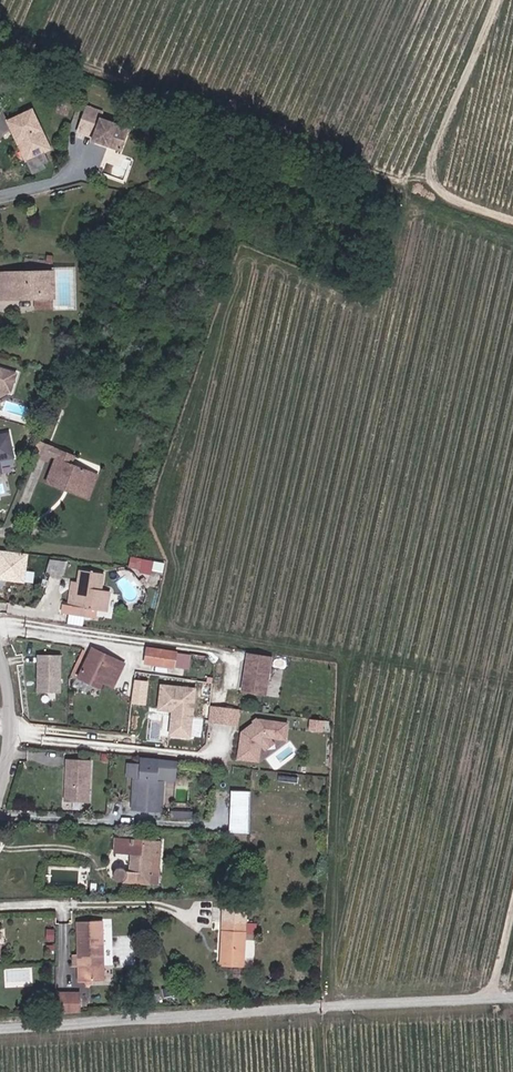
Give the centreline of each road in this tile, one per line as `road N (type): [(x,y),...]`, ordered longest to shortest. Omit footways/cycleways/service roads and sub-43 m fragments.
road 1 (residential): [(0,656),(12,741),(0,796)]

